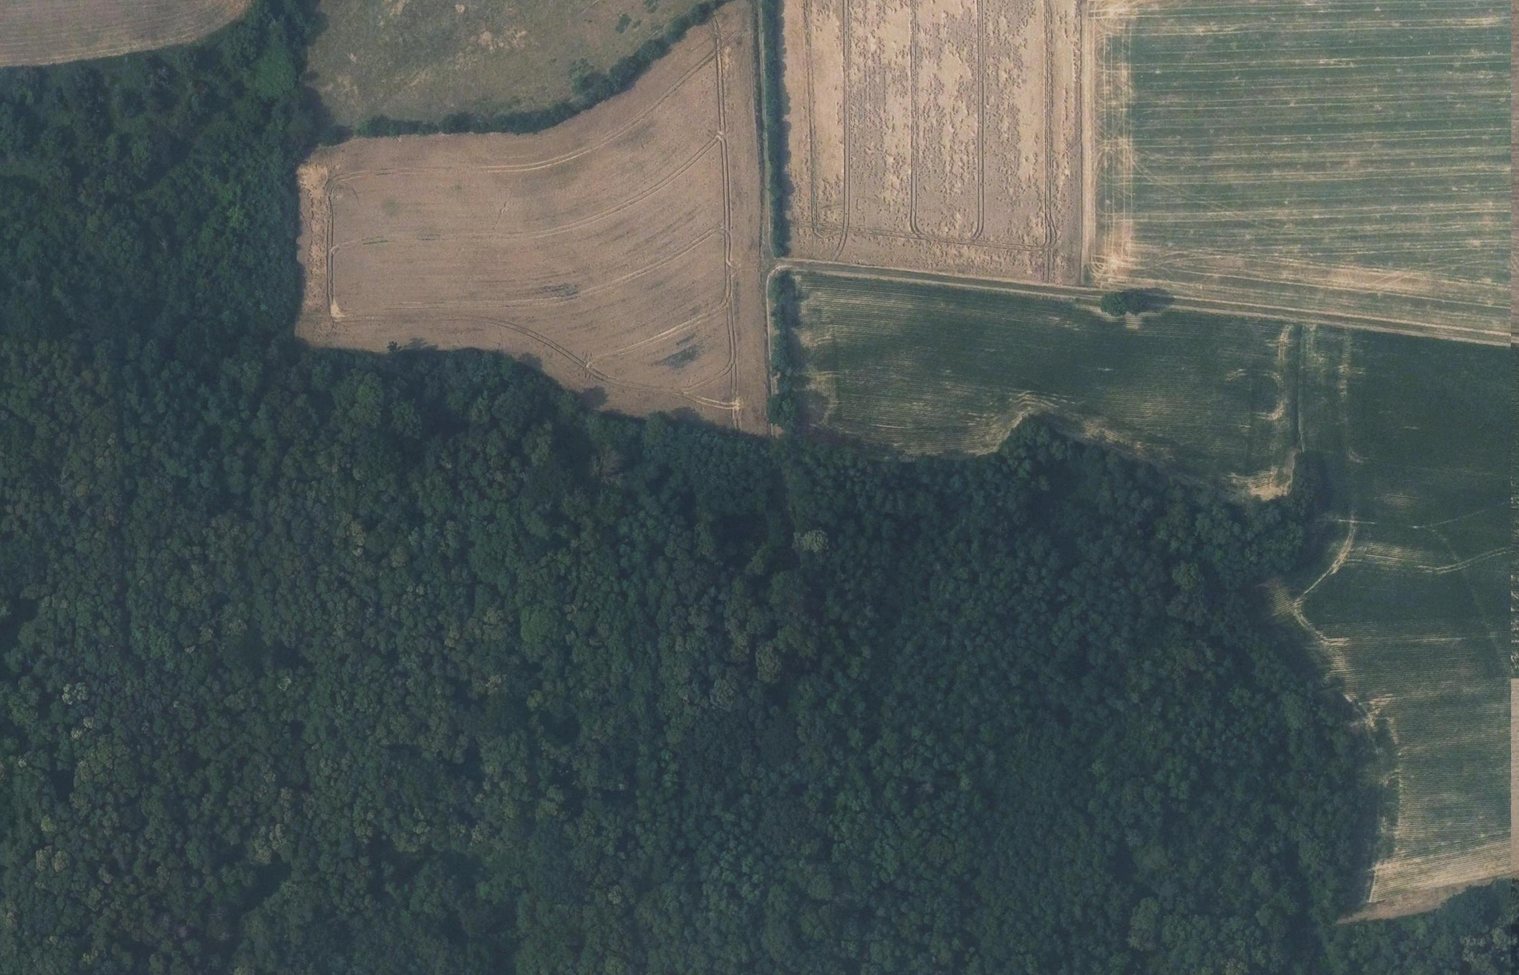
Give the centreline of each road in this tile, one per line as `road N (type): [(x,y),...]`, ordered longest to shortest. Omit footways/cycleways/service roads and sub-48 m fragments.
road 1 (track): [(771,262),(1518,340)]
road 2 (track): [(774,0),(771,262)]
road 3 (track): [(771,262),(774,422)]

